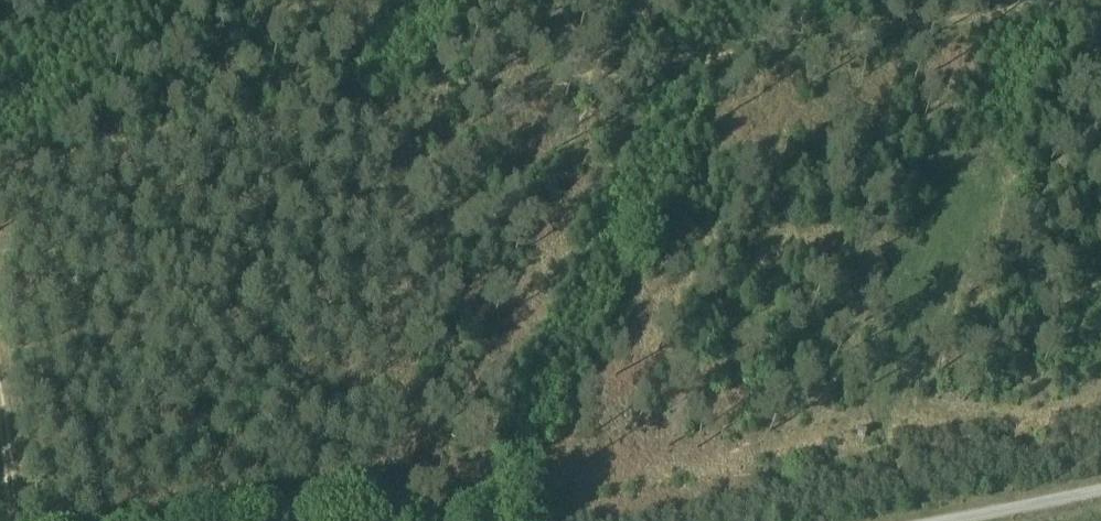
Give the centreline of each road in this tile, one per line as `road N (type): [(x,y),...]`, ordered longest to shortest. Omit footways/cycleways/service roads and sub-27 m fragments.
road 1 (track): [(1100,489),(951,520)]

